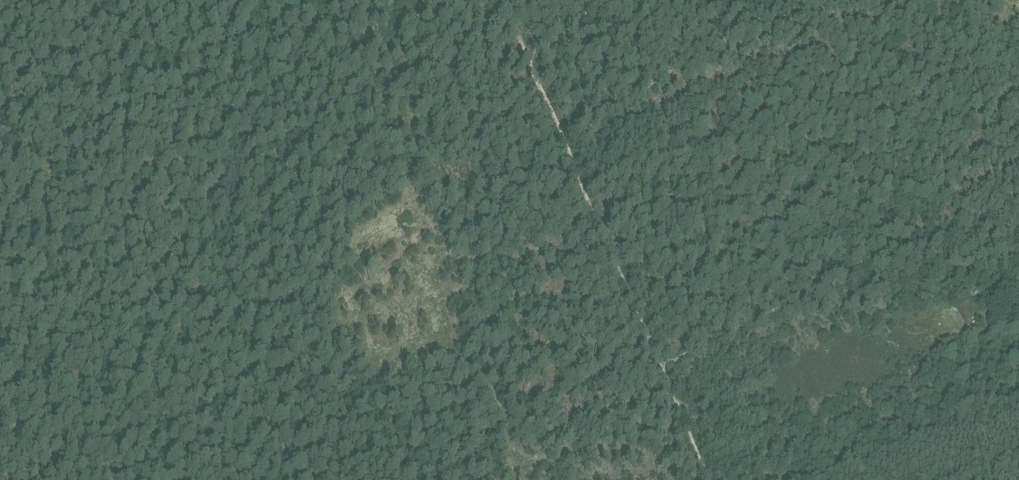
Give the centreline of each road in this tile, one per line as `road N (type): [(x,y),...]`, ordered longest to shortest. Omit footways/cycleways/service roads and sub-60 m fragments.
road 1 (track): [(529,62),(710,479)]

